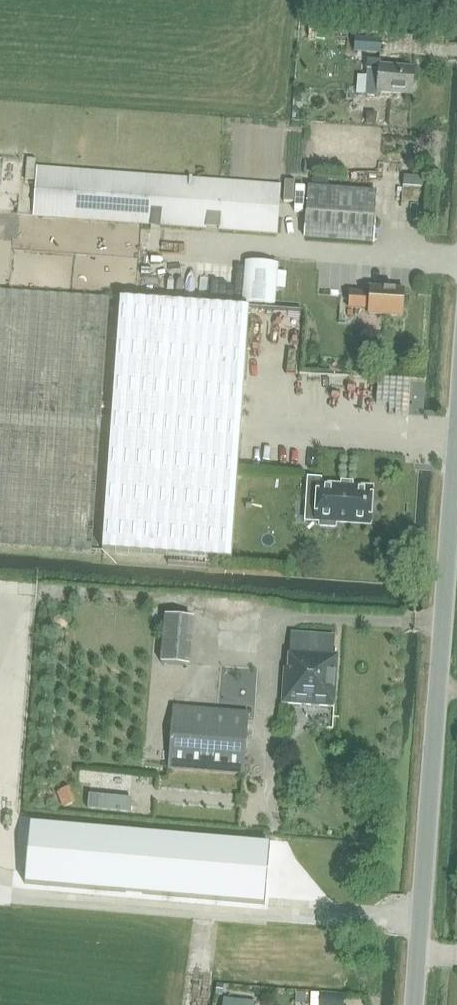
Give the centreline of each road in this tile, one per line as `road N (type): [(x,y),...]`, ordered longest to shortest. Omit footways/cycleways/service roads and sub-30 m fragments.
road 1 (unclassified): [(422,1004),(456,512)]

